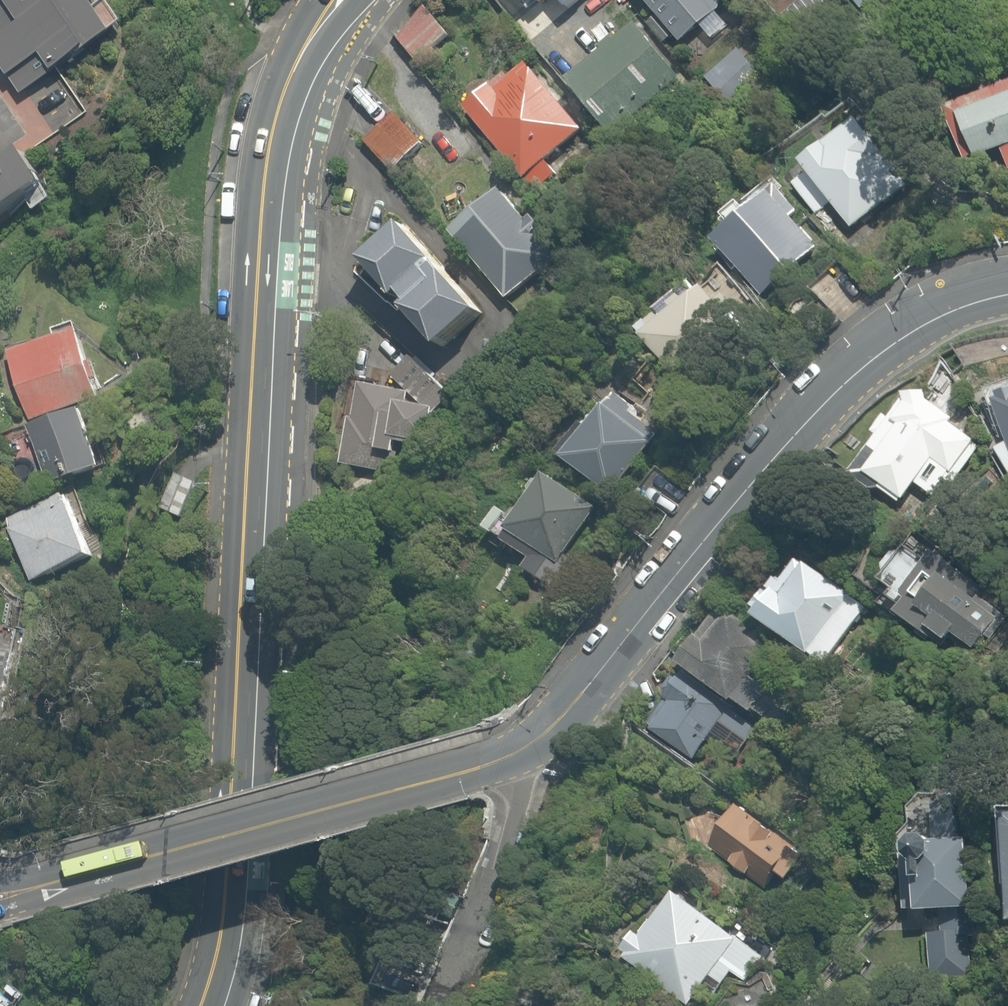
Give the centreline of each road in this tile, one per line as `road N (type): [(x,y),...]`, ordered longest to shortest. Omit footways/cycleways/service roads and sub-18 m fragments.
road 1 (secondary): [(340,0),(299,74),(273,169),(236,894),(214,1005)]
road 2 (secondary): [(1007,291),(941,309),(853,362),(585,695),(519,756)]
road 3 (secondary): [(0,898),(482,770)]
road 4 (residential): [(463,976),(519,809),(519,756)]

